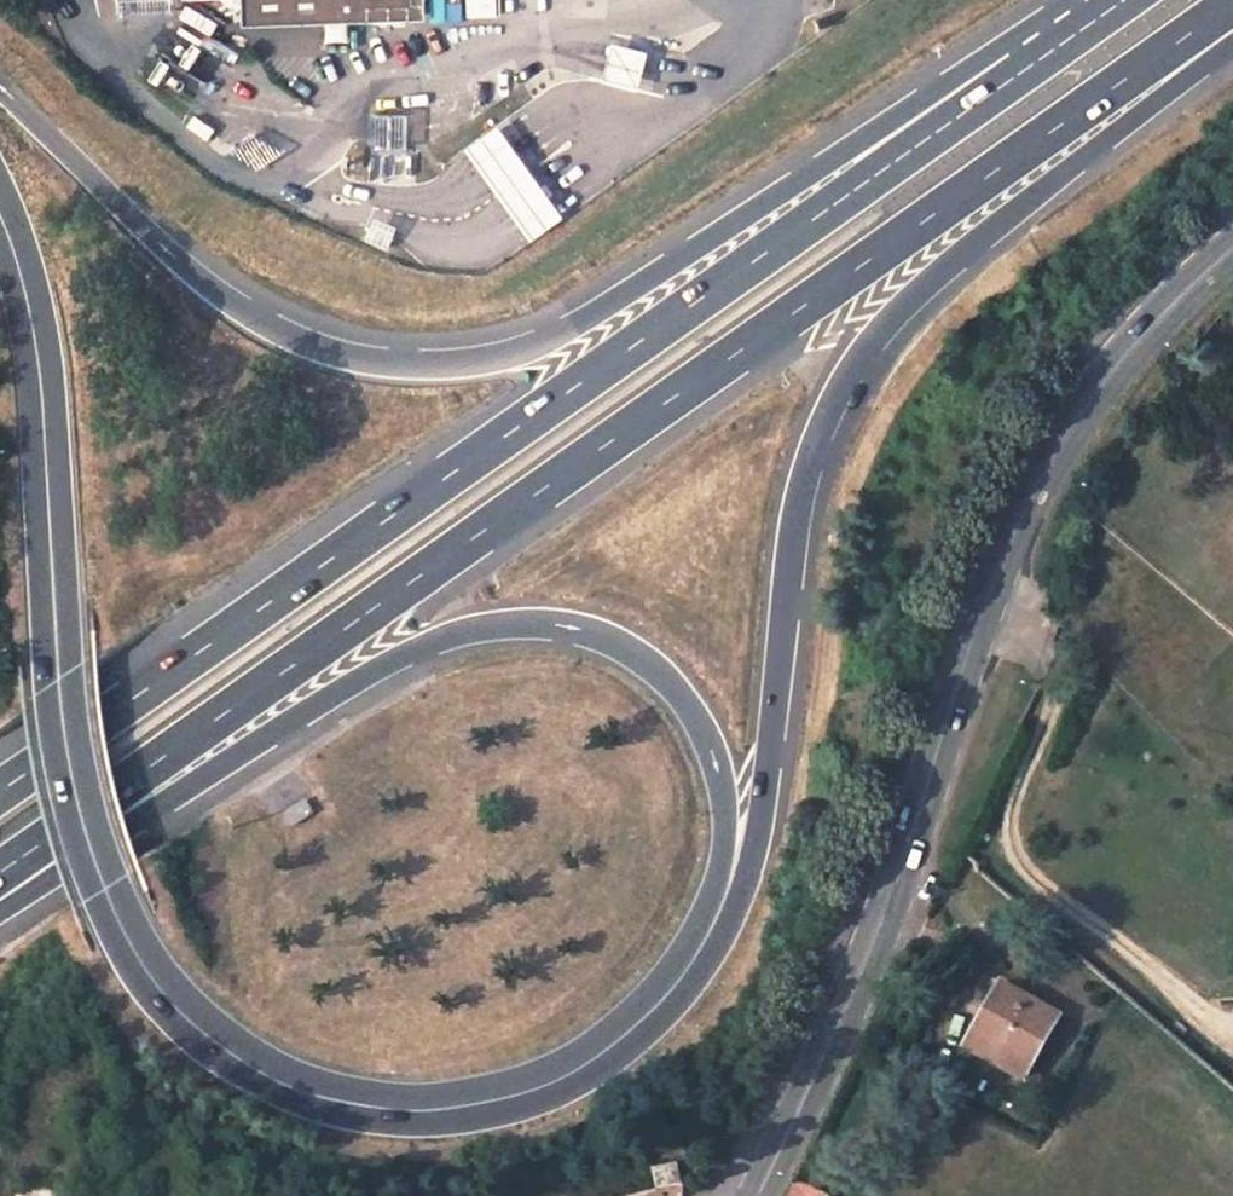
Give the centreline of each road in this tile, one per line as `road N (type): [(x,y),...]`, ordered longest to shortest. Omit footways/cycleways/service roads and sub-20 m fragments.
road 1 (motorway): [(0,873),(1232,3)]
road 2 (motorway): [(0,210),(39,353),(64,753),(100,887),(158,990),(200,1032),(255,1070),(375,1108),(438,1107),(510,1096),(574,1071),(674,983),(710,929)]
road 3 (motorway): [(1047,53),(0,791)]
road 4 (motorway): [(1047,53),(977,63),(566,331),(509,354),(444,365),(376,361),(310,345),(233,304),(171,253),(0,84)]
road 5 (motorway): [(710,929),(737,908),(759,833),(796,511),(851,378),(878,337),(947,268),(1232,49)]
road 6 (secondary): [(762,1195),(816,1084),(908,848),(1012,542),(1111,368),(1232,242)]
road 7 (motorway): [(0,891),(25,896),(364,675),(427,644),(543,621),(591,630),(664,672),(711,743),(728,838),(710,897),(710,929)]

